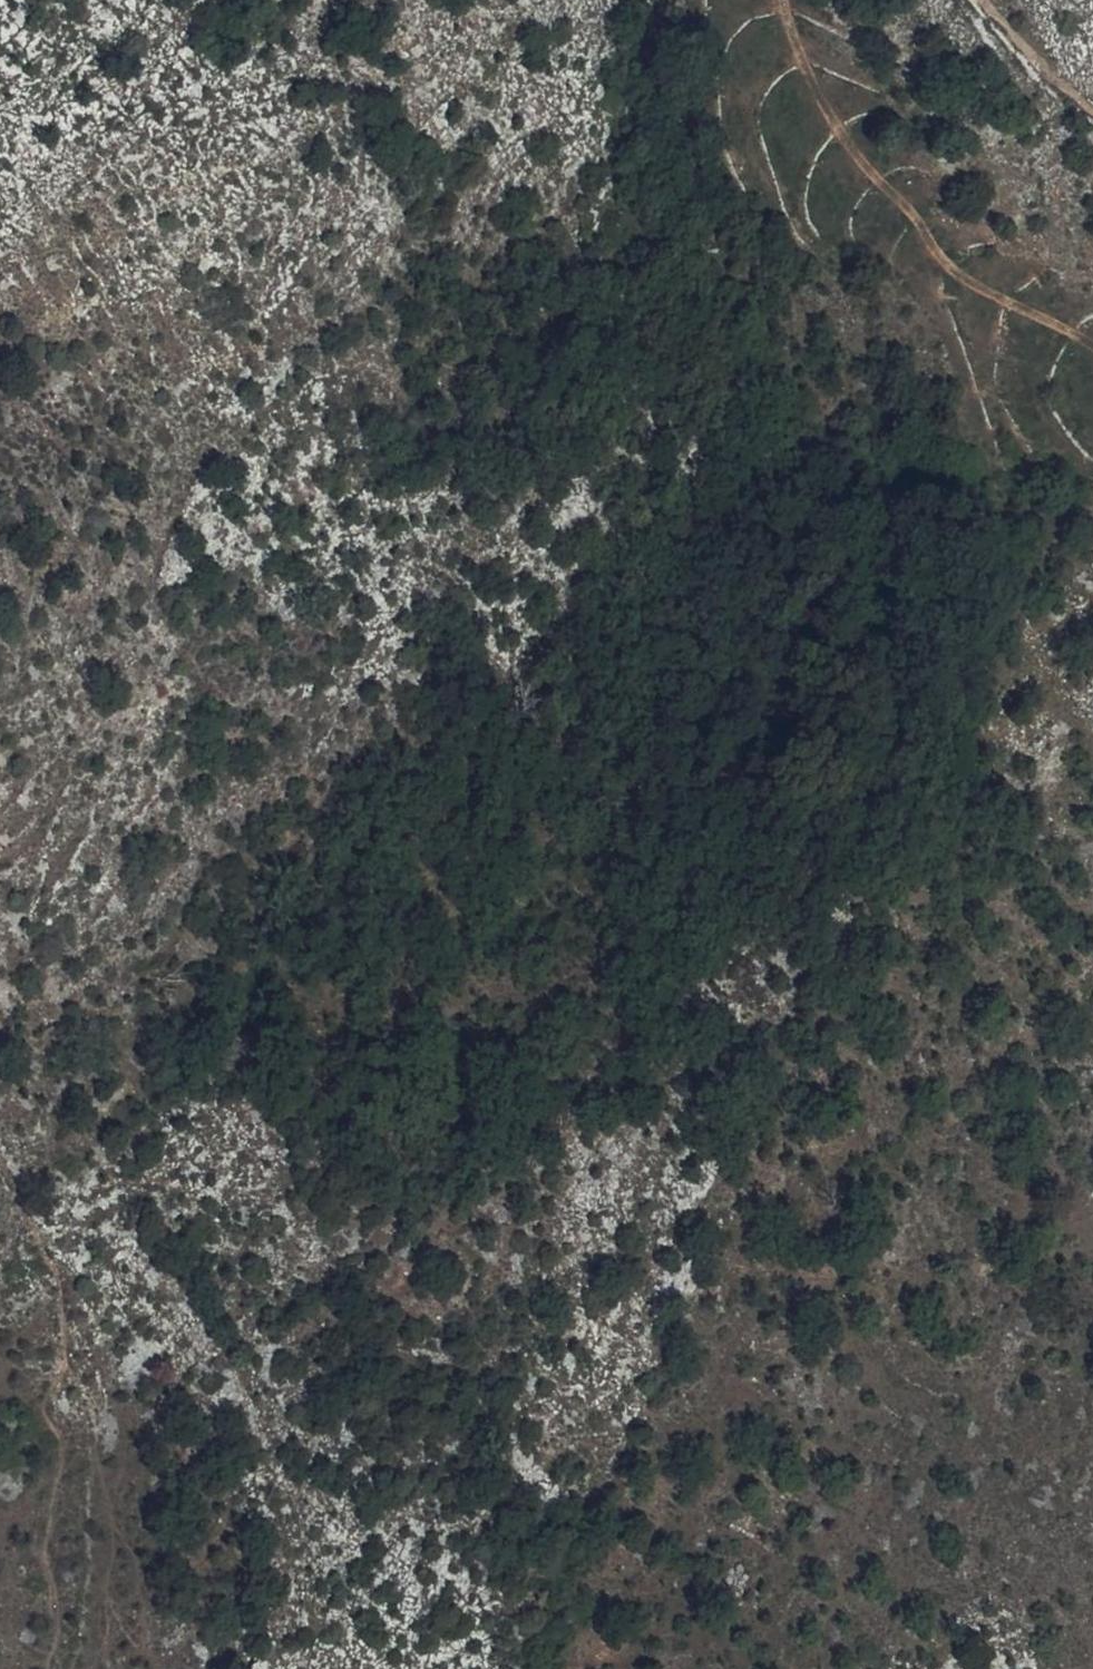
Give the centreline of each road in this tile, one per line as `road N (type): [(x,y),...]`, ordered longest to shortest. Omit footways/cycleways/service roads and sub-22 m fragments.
road 1 (track): [(1092,349),(967,281),(857,157),(809,64),(791,0)]

